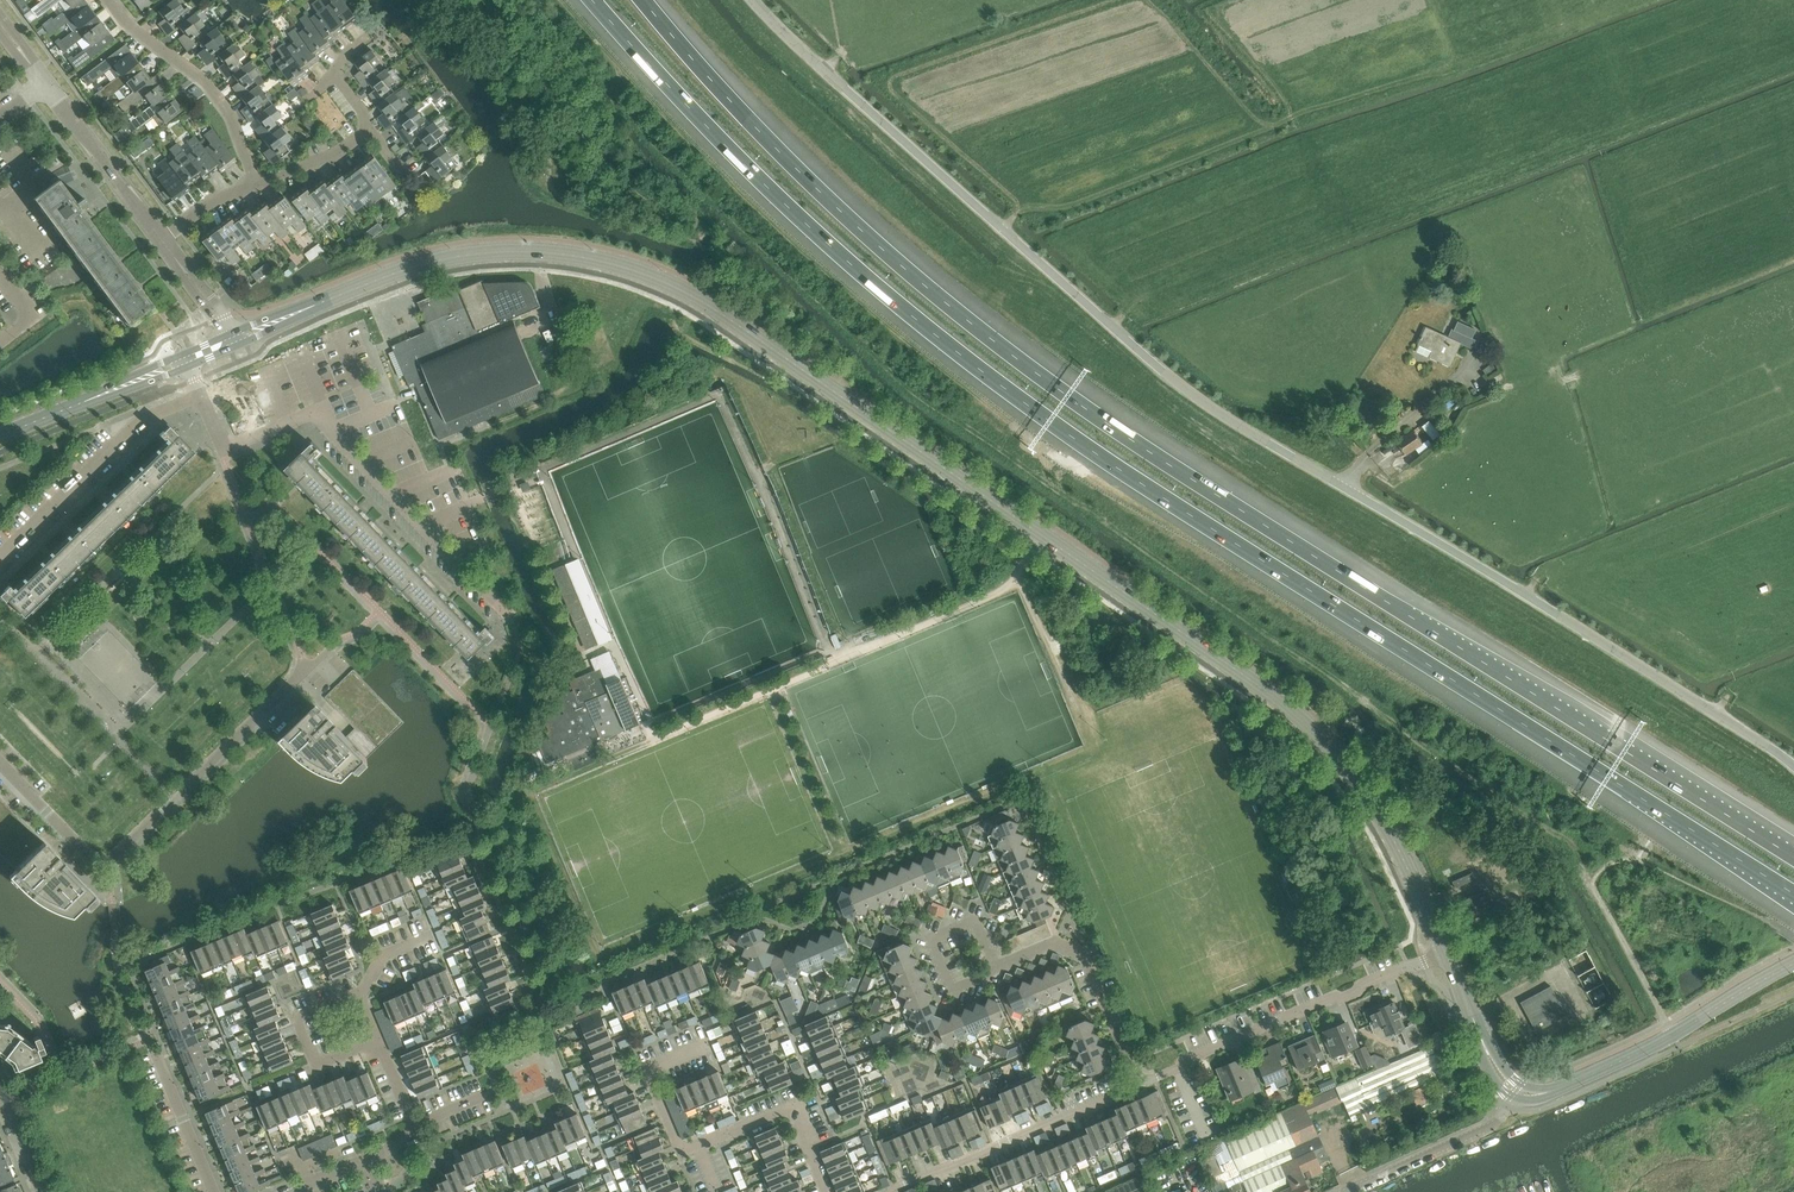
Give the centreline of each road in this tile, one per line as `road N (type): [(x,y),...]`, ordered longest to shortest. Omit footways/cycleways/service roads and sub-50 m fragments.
road 1 (motorway): [(595,0),(739,159),(869,280),(1046,422),(1793,894)]
road 2 (tertiary): [(1446,953),(1383,816),(1290,708),(693,295),(615,264),(510,253),(415,267),(277,321)]
road 3 (motorway): [(1793,859),(1317,557),(977,327),(766,139),(644,0)]
road 4 (unclassified): [(1793,767),(1200,403),(749,0)]
road 5 (residential): [(509,618),(340,440),(326,411),(222,447),(201,395)]
road 6 (residential): [(307,668),(105,869),(0,763)]
road 7 (residential): [(1139,1084),(1446,953)]
road 8 (residential): [(826,1191),(791,1107),(682,1152),(647,1069)]
road 9 (tertiary): [(1553,1091),(1673,1036),(1793,964)]
road 10 (residential): [(893,1191),(1139,1084)]
road 11 (residential): [(0,557),(143,420),(201,395)]
road 12 (residential): [(108,0),(124,23),(207,82),(232,119),(255,185)]
road 13 (residential): [(995,966),(1055,942),(1083,953),(1139,1084)]
road 14 (residential): [(1341,1191),(1491,1125),(1511,1098)]
road 15 (residential): [(161,239),(46,84)]
road 16 (residential): [(995,966),(976,921),(932,940),(953,990),(990,972)]
road 17 (residential): [(379,1041),(316,1066),(298,1020),(361,996)]
road 18 (residential): [(363,1160),(406,1141),(414,1126),(379,1041)]
road 19 (residential): [(215,1191),(154,1051)]
road 20 (tertiary): [(126,385),(0,436)]
road 21 (residential): [(255,185),(339,153),(371,131)]

